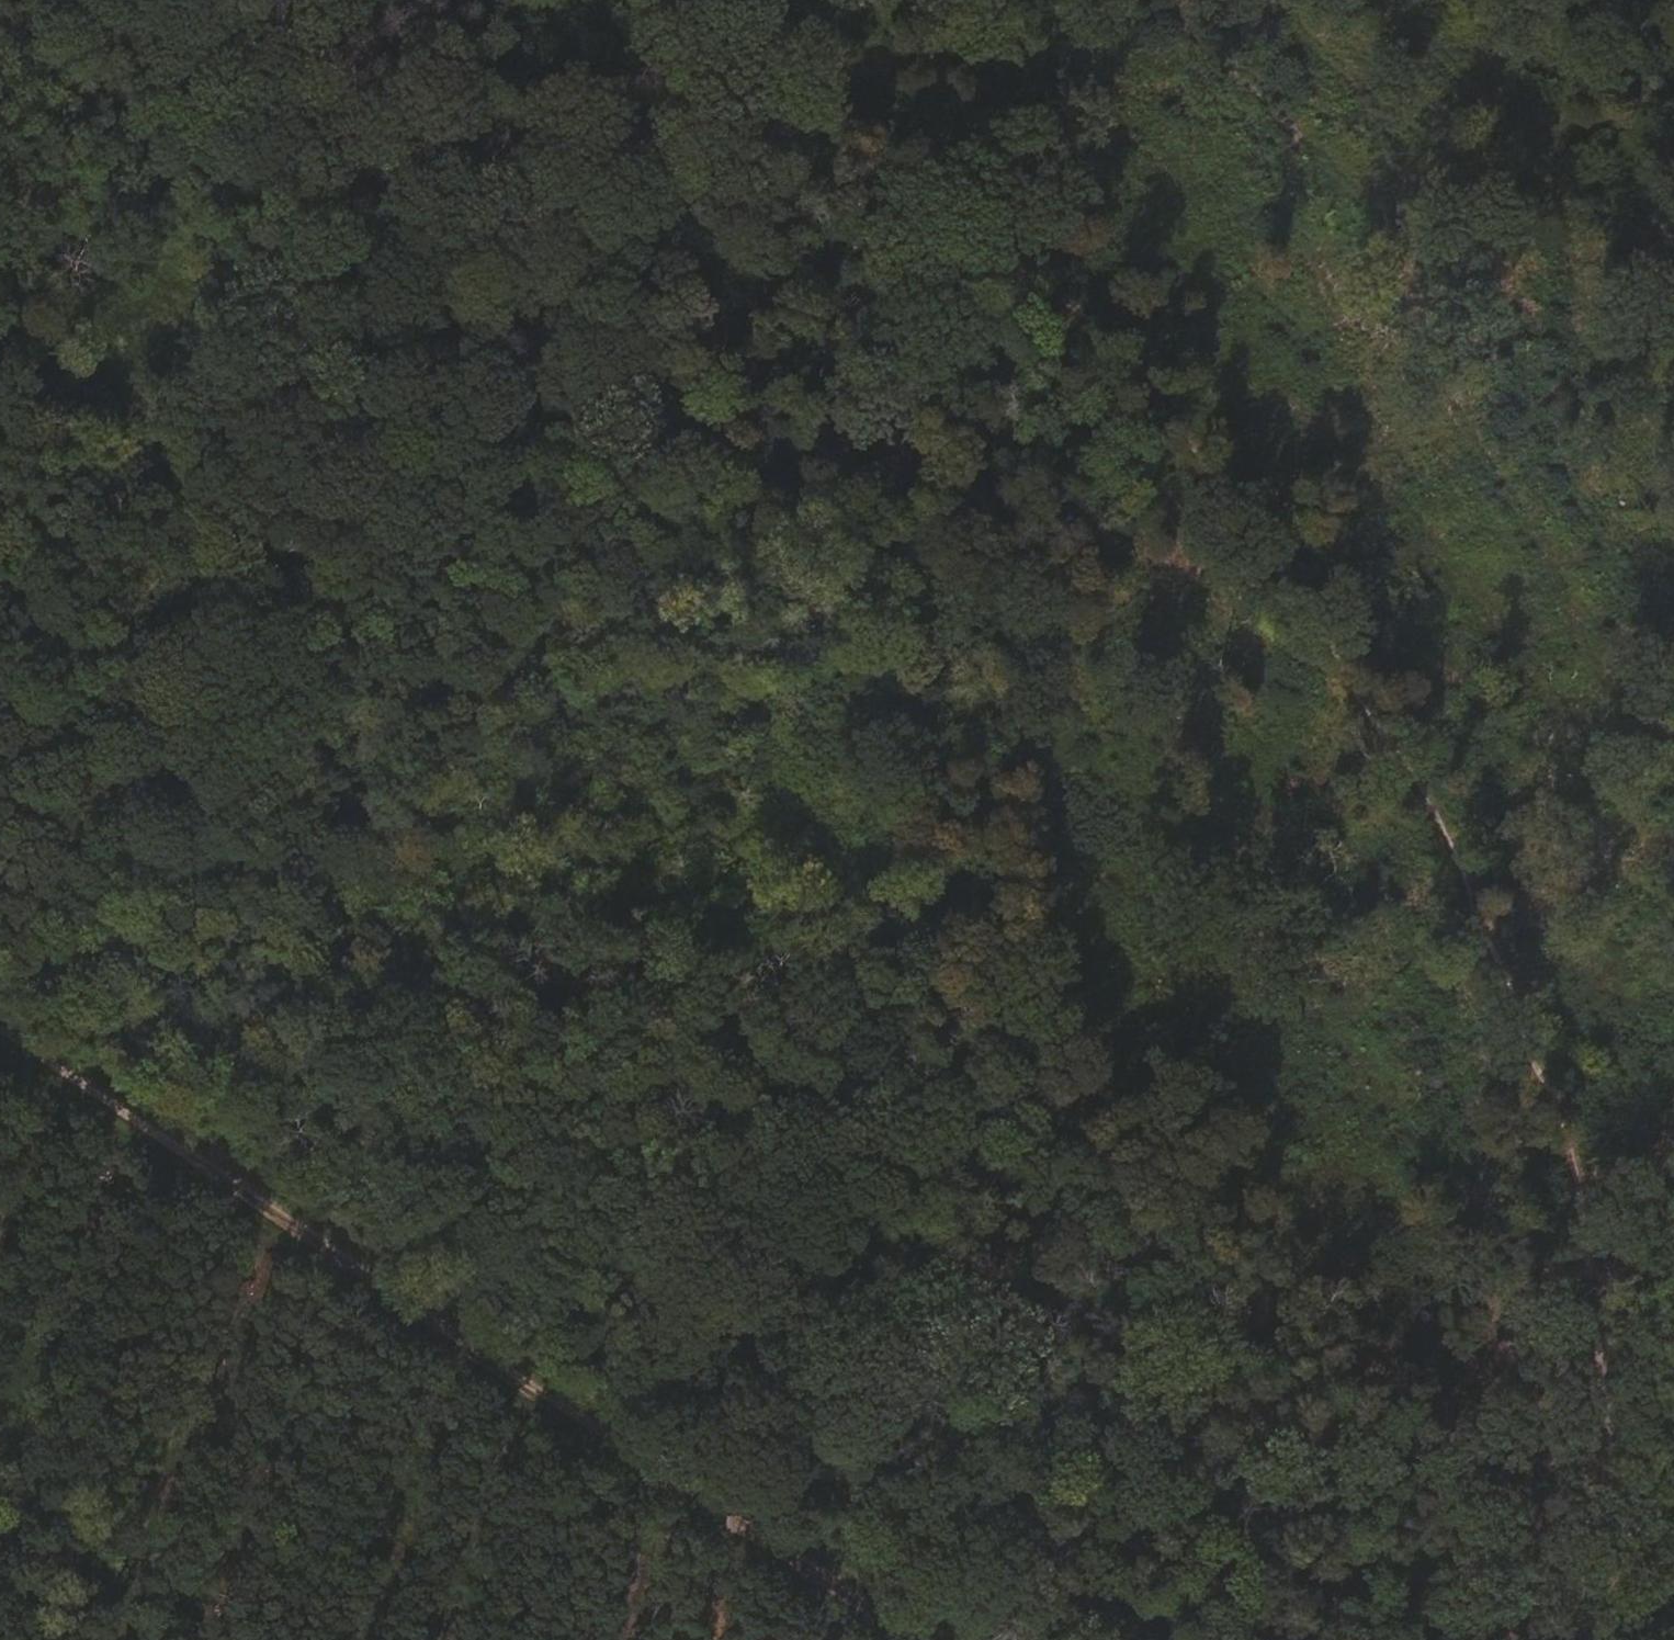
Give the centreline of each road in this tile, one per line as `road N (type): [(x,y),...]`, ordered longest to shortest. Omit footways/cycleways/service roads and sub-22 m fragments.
road 1 (track): [(804,0),(846,88),(970,208),(1135,327),(1459,845),(1618,1184),(1617,1259)]
road 2 (track): [(920,1639),(0,1029)]
road 3 (track): [(1617,1259),(1654,1639)]

